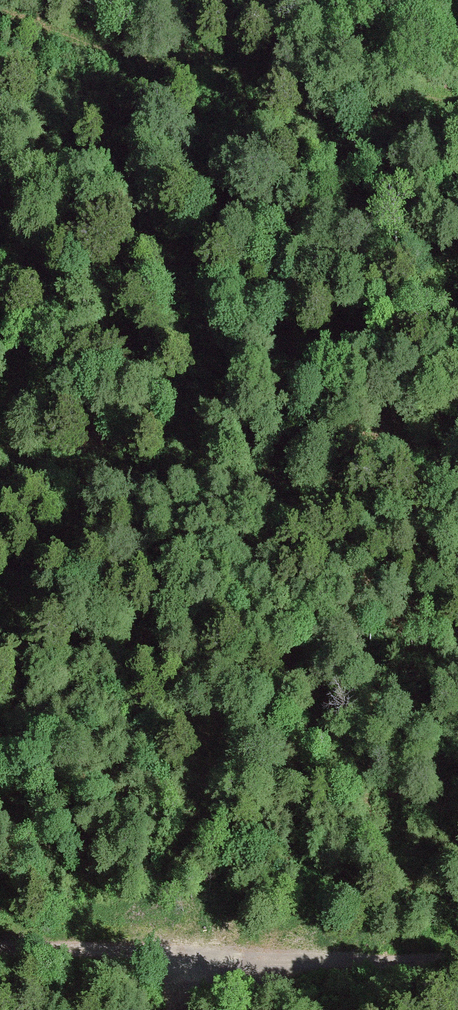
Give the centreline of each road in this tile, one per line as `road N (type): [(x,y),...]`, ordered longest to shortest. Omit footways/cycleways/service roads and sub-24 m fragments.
road 1 (track): [(457,106),(127,60),(0,12)]
road 2 (track): [(457,535),(0,450)]
road 3 (track): [(457,953),(0,952)]

